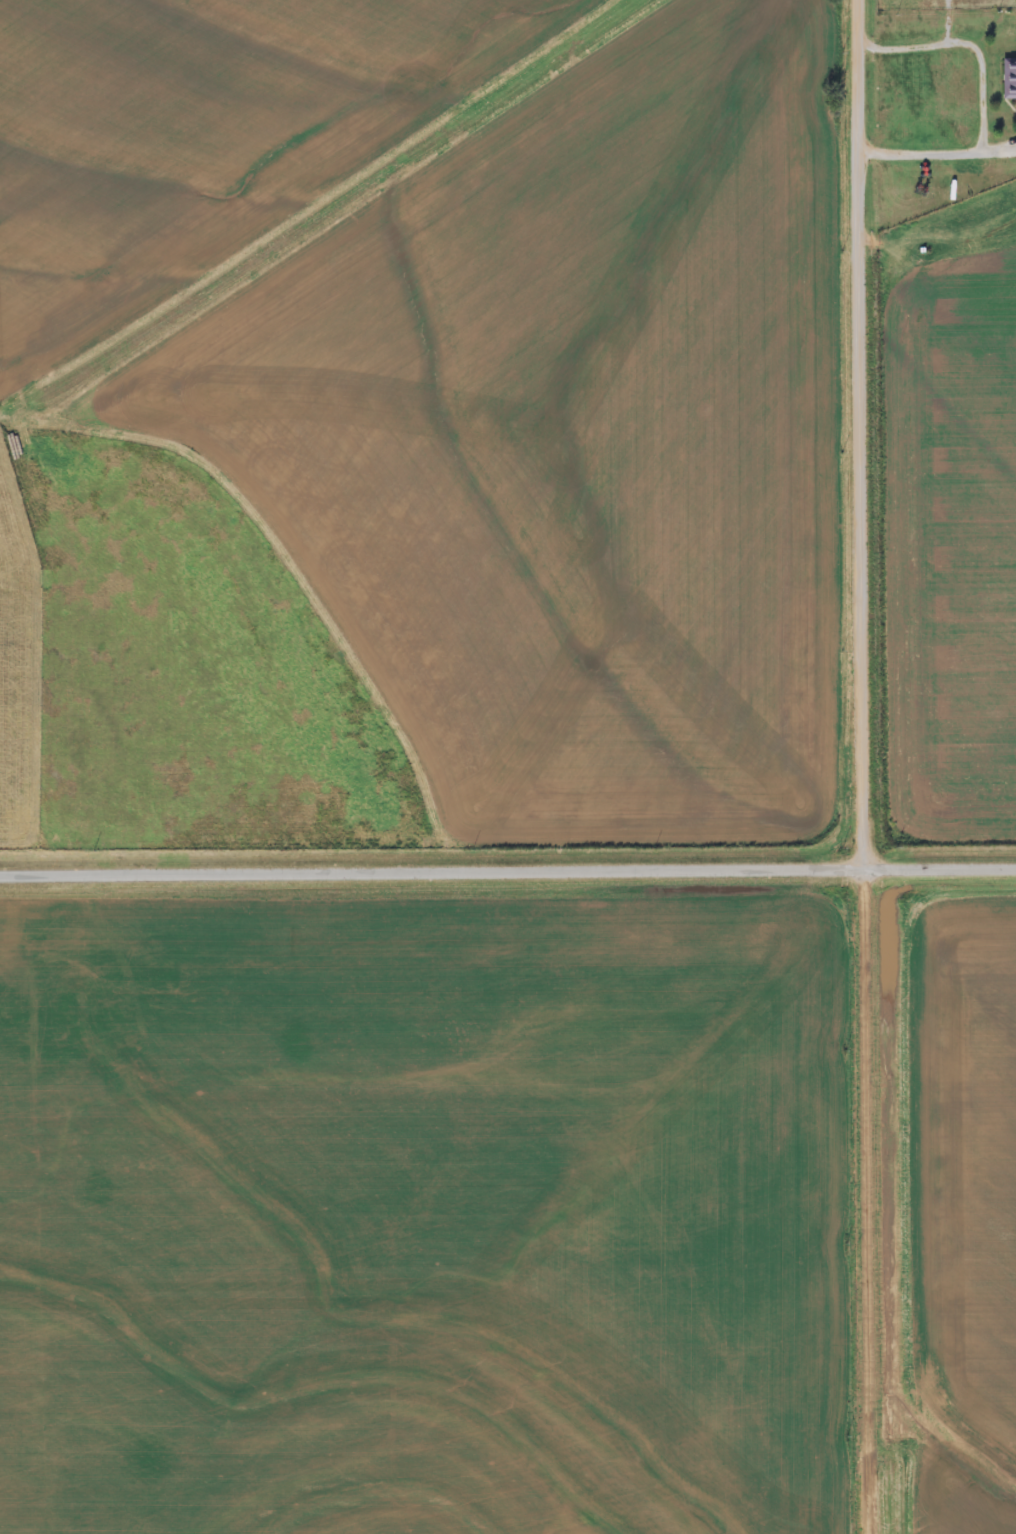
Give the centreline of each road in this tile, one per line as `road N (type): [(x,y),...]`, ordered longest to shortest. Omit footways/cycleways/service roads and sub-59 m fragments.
road 1 (residential): [(844,1533),(858,871),(858,0)]
road 2 (residential): [(0,876),(1015,871)]

